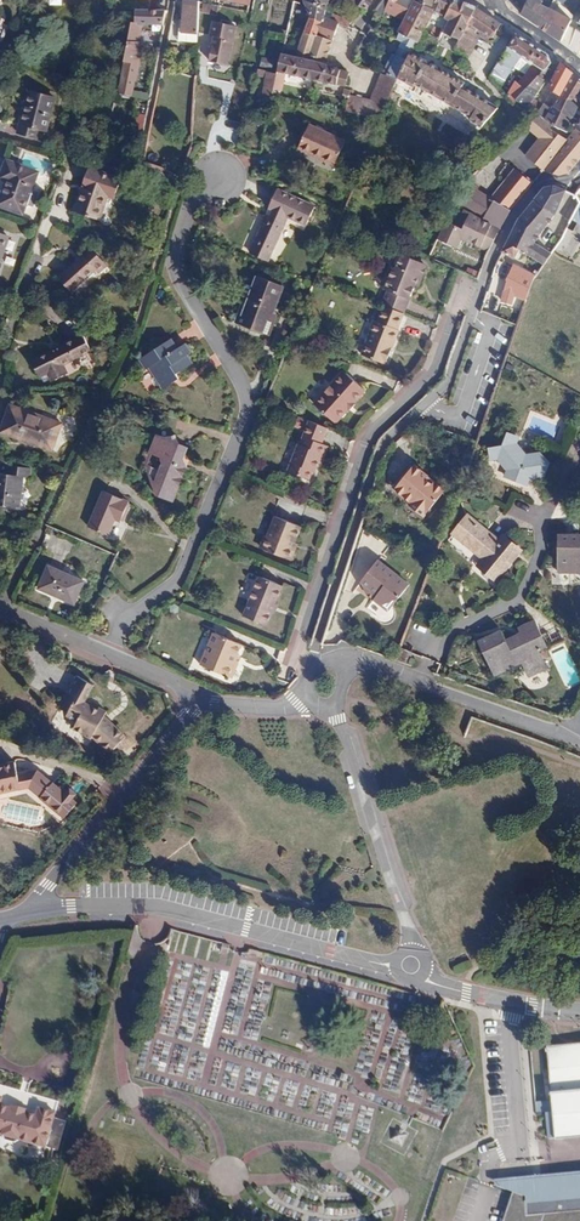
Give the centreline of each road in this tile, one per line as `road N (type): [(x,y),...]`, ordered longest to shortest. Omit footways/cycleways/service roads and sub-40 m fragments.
road 1 (residential): [(482,292),(464,289),(437,371),(368,439),(301,643),(308,664)]
road 2 (residential): [(482,292),(449,382),(377,460),(315,654)]
road 3 (residential): [(39,912),(166,908),(410,966)]
road 4 (residential): [(335,702),(409,936),(410,966)]
road 5 (residential): [(39,912),(49,887),(198,696)]
road 6 (residential): [(579,739),(348,663)]
road 7 (residential): [(198,696),(0,610)]
road 8 (residential): [(579,1011),(465,991),(410,966)]
road 9 (residential): [(579,174),(536,188),(513,216),(482,292)]

